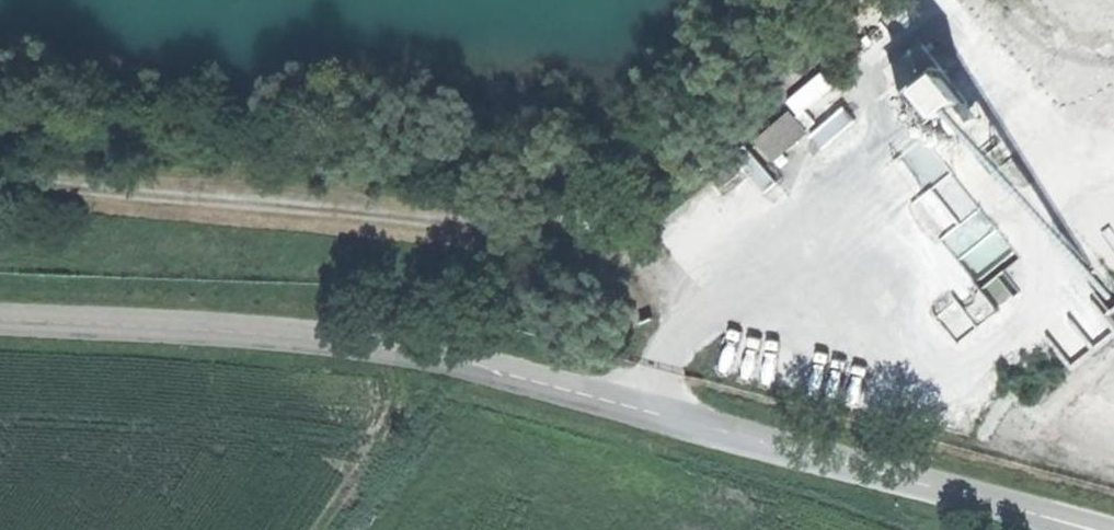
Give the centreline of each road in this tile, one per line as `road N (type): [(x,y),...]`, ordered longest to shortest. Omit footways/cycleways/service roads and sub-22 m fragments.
road 1 (tertiary): [(1098,529),(396,348),(0,319)]
road 2 (track): [(652,411),(692,286),(603,244),(334,202),(0,176)]

